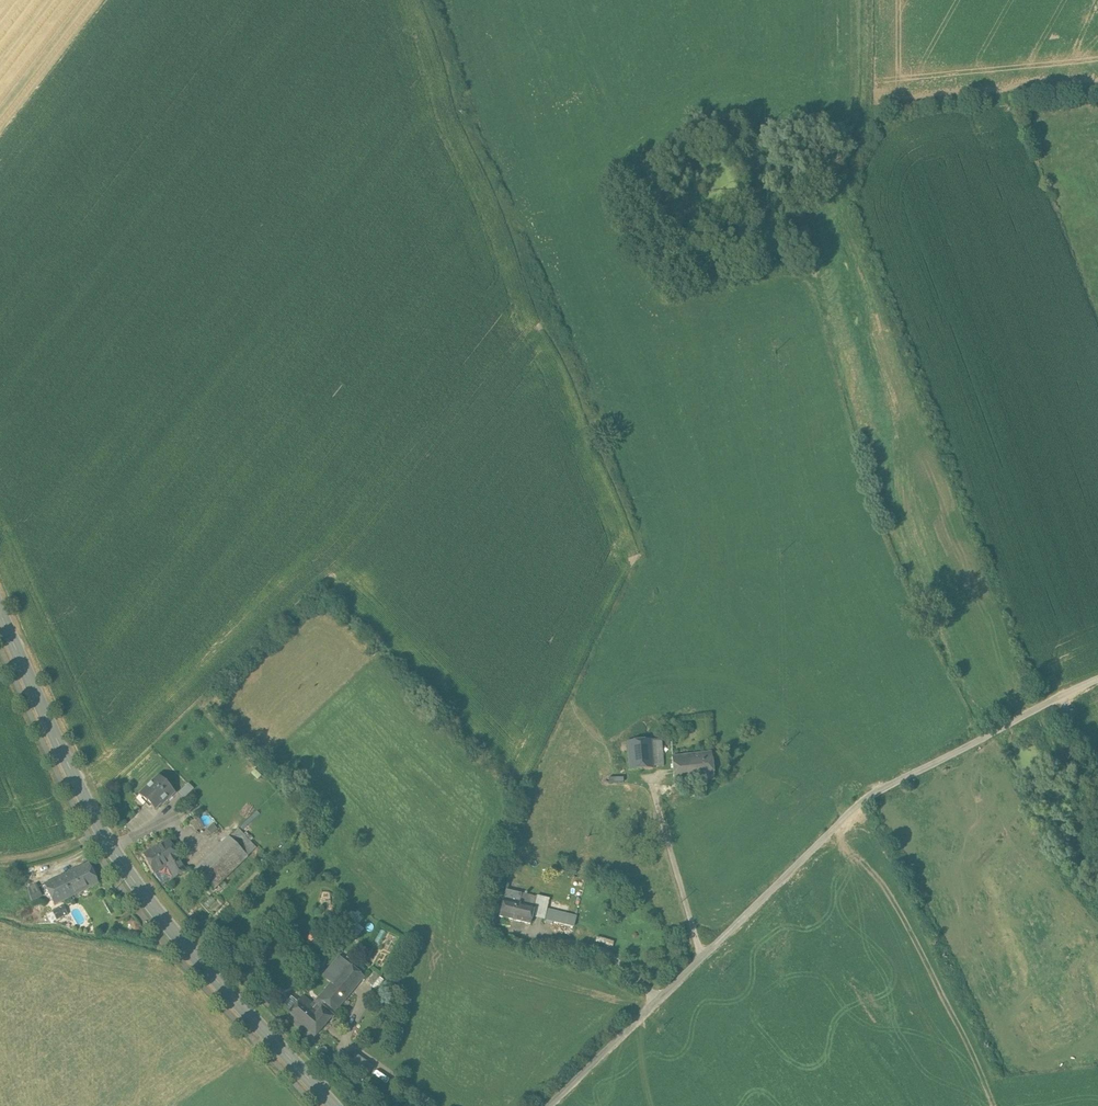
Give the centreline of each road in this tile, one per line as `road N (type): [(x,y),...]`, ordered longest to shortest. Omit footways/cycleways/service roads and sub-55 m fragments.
road 1 (unclassified): [(1097,681),(867,796),(548,1105)]
road 2 (tertiary): [(0,607),(97,822),(128,871),(332,1105)]

